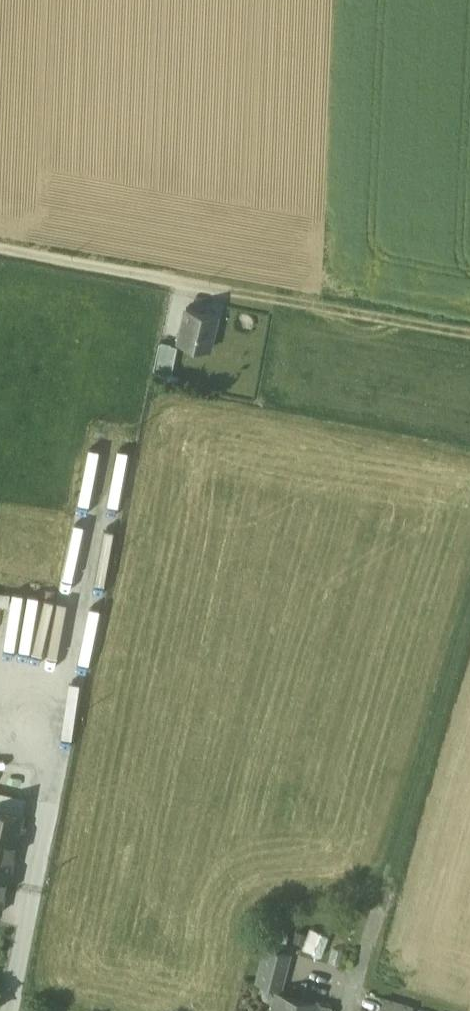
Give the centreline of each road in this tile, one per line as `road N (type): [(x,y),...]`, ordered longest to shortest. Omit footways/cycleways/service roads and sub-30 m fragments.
road 1 (track): [(469,614),(367,963)]
road 2 (track): [(469,329),(231,286)]
road 3 (unclassified): [(231,286),(0,242)]

